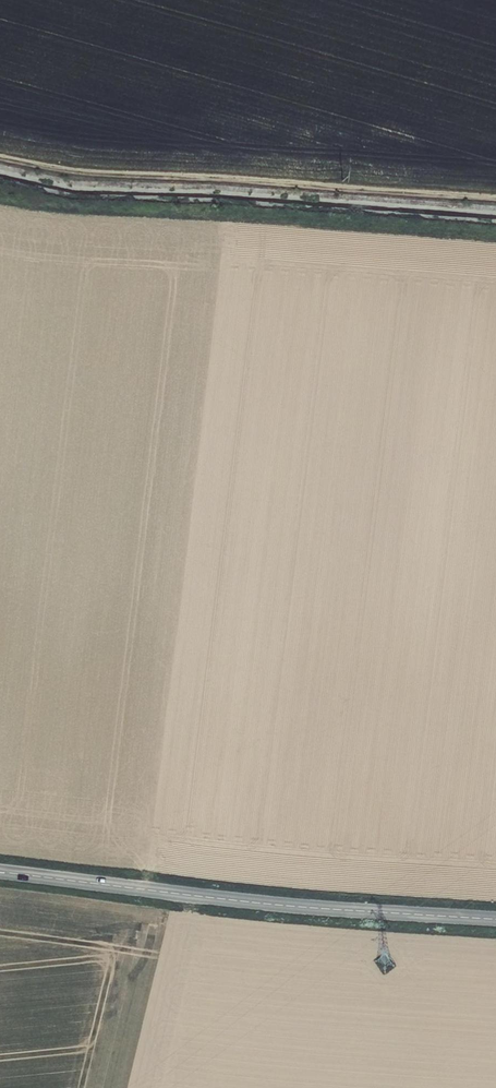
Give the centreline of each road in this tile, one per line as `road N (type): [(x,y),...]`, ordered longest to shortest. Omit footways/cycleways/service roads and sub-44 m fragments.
road 1 (track): [(0,157),(70,172),(495,203)]
road 2 (tertiary): [(0,872),(278,905),(495,919)]

